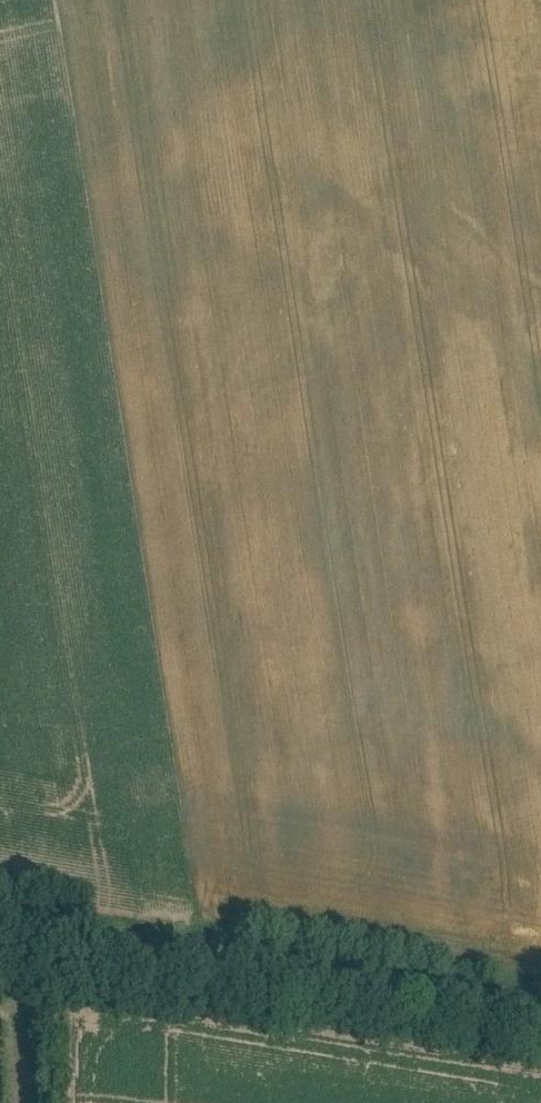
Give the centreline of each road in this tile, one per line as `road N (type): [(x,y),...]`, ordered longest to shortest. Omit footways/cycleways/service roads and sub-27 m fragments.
road 1 (unclassified): [(540,1004),(0,916)]

